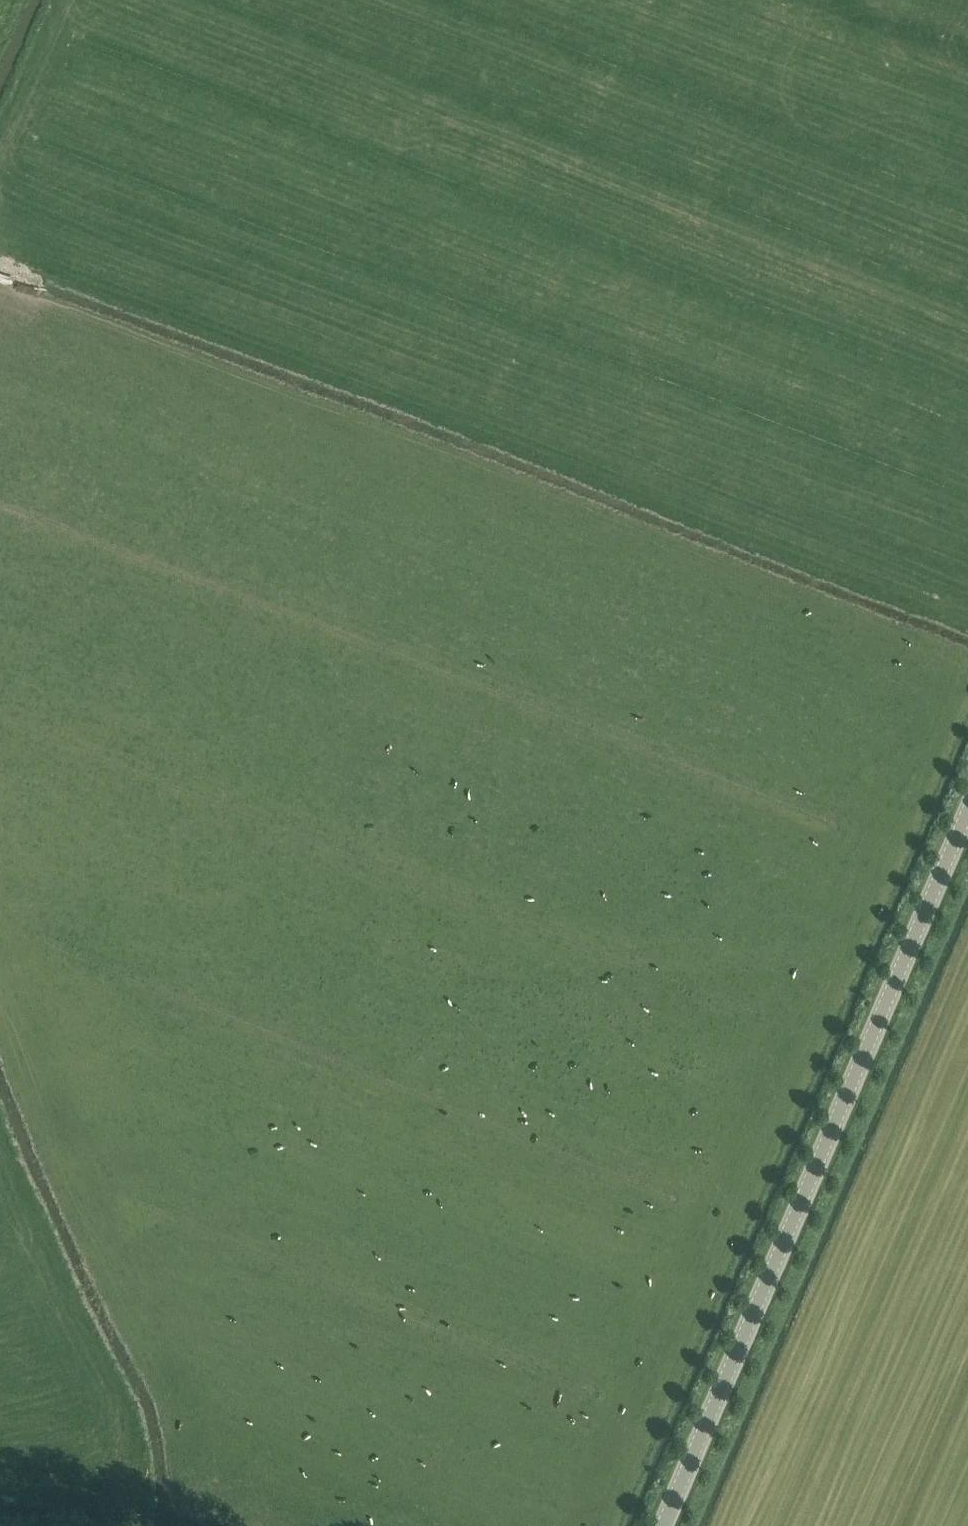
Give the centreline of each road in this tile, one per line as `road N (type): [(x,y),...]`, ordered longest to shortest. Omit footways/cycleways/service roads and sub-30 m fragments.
road 1 (tertiary): [(663,1525),(967,812)]

